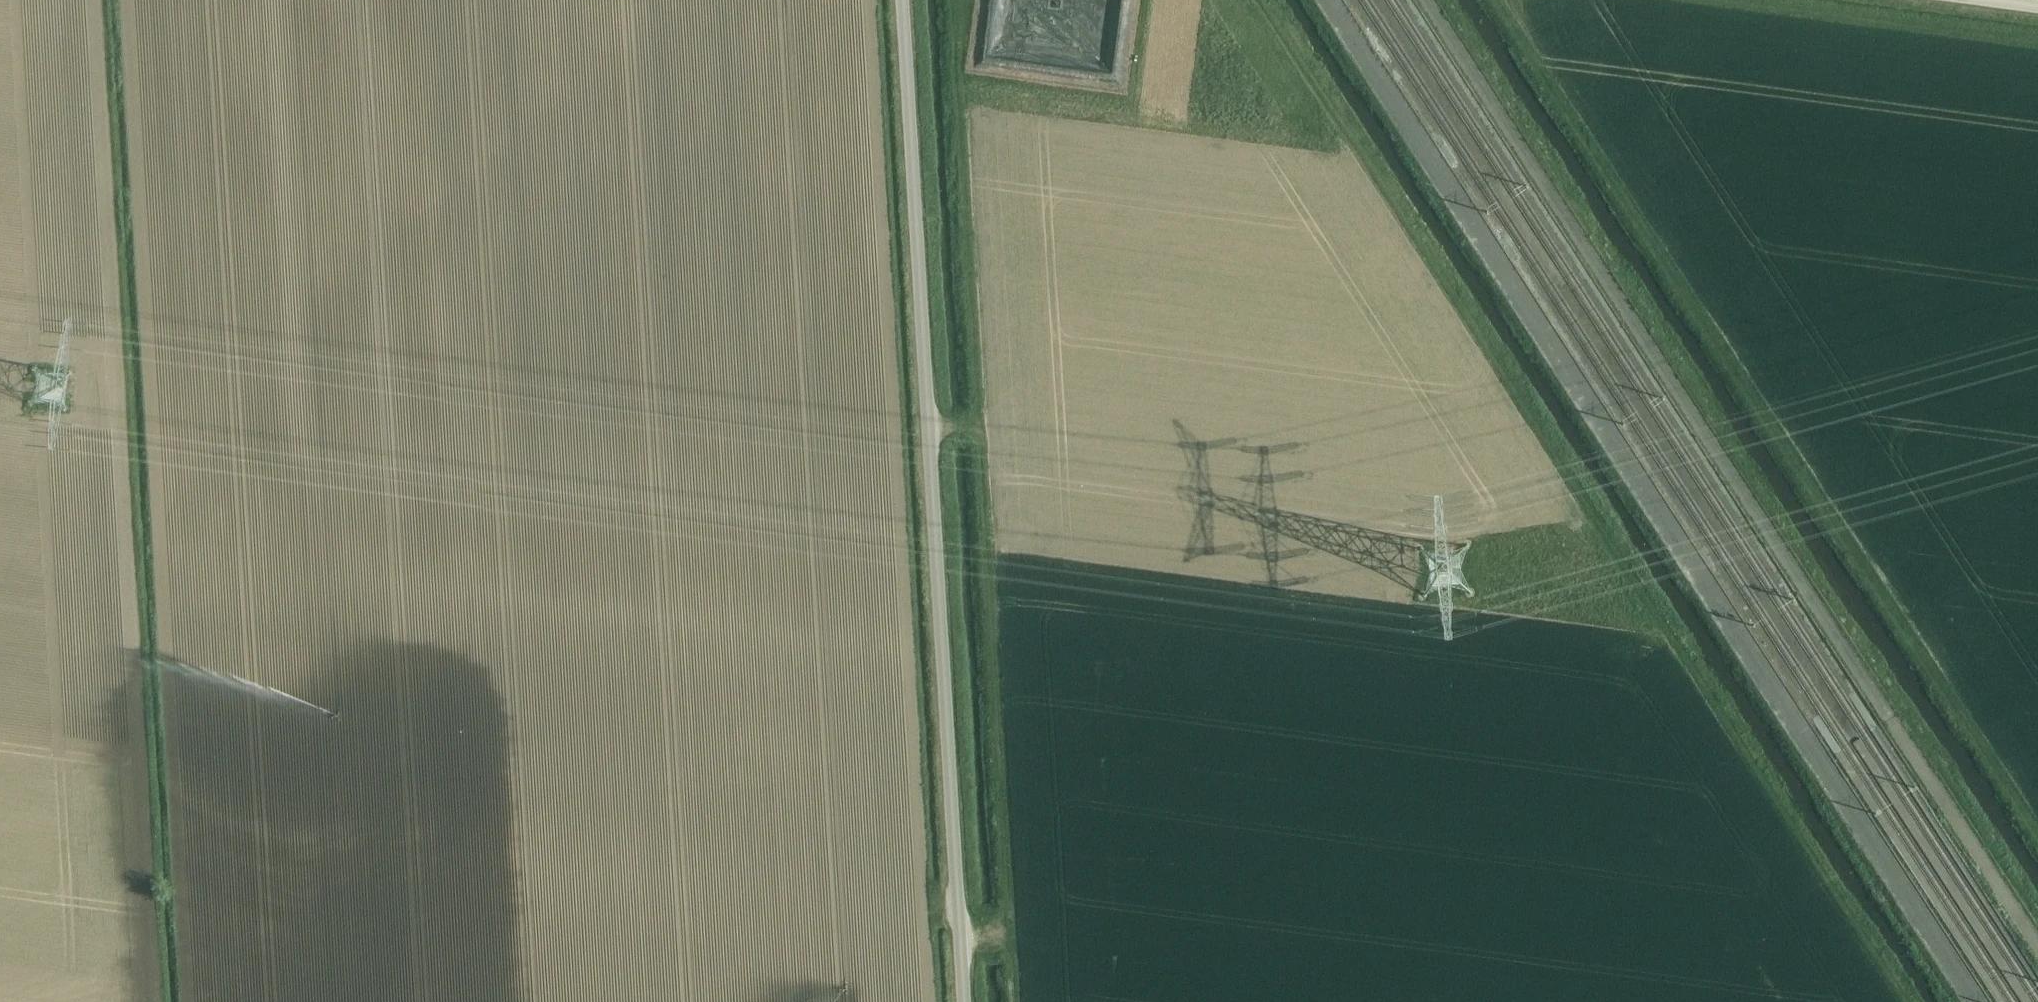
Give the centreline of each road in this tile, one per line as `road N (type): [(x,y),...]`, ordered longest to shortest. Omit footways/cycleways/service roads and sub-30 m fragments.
road 1 (unclassified): [(964,1001),(903,0)]
road 2 (track): [(1889,717),(2037,943)]

